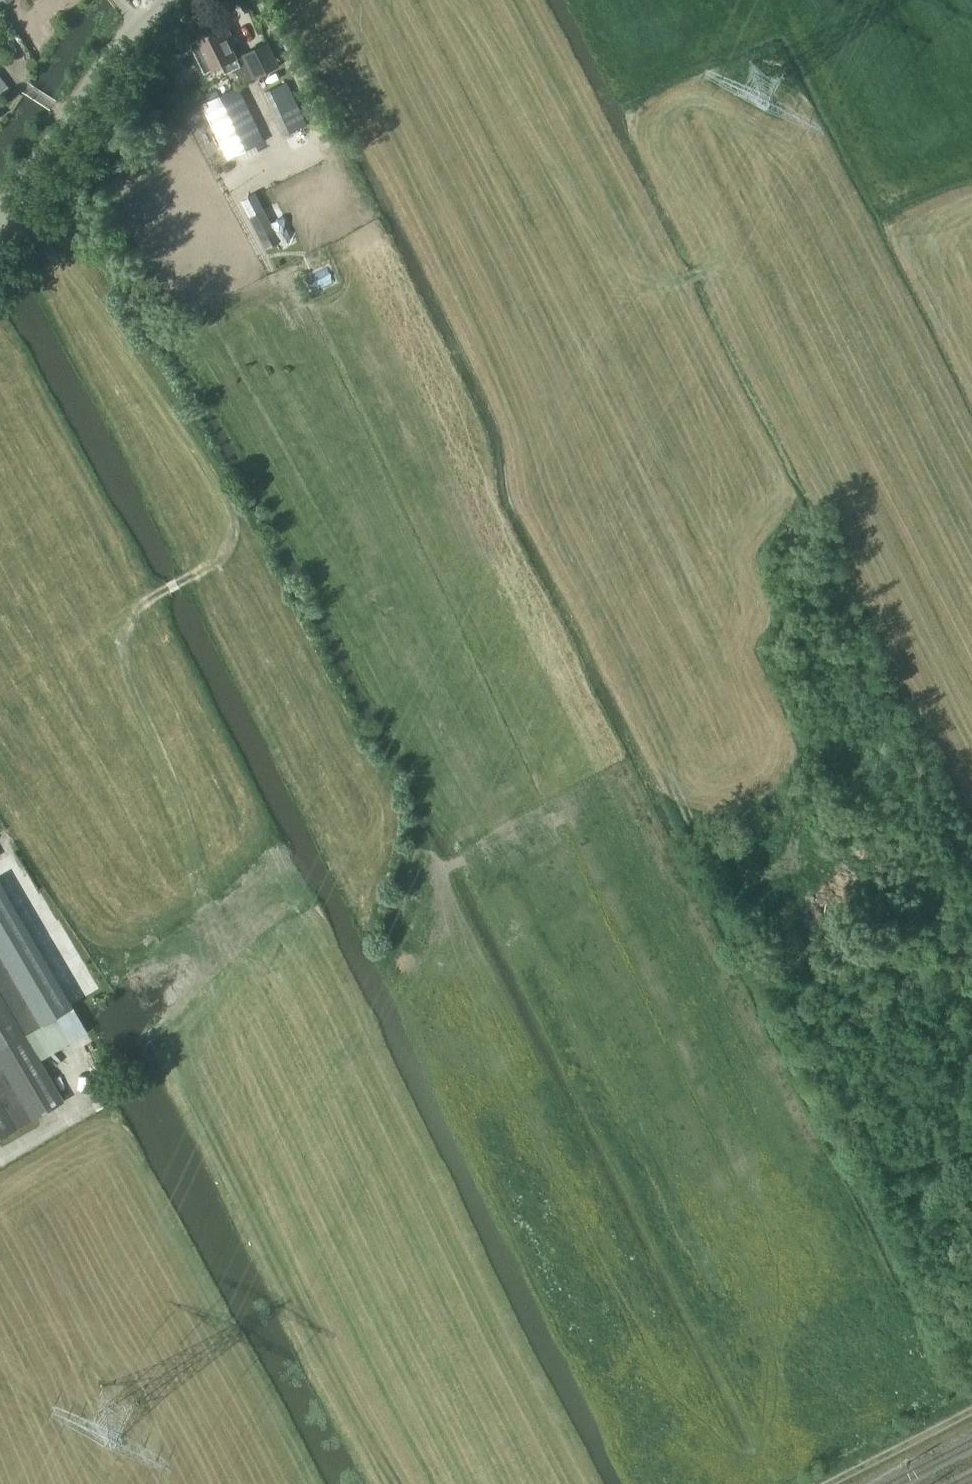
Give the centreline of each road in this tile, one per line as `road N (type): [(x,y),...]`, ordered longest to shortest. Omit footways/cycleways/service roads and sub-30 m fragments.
road 1 (unclassified): [(0,215),(136,24),(167,0)]
road 2 (track): [(829,1483),(971,1410)]

